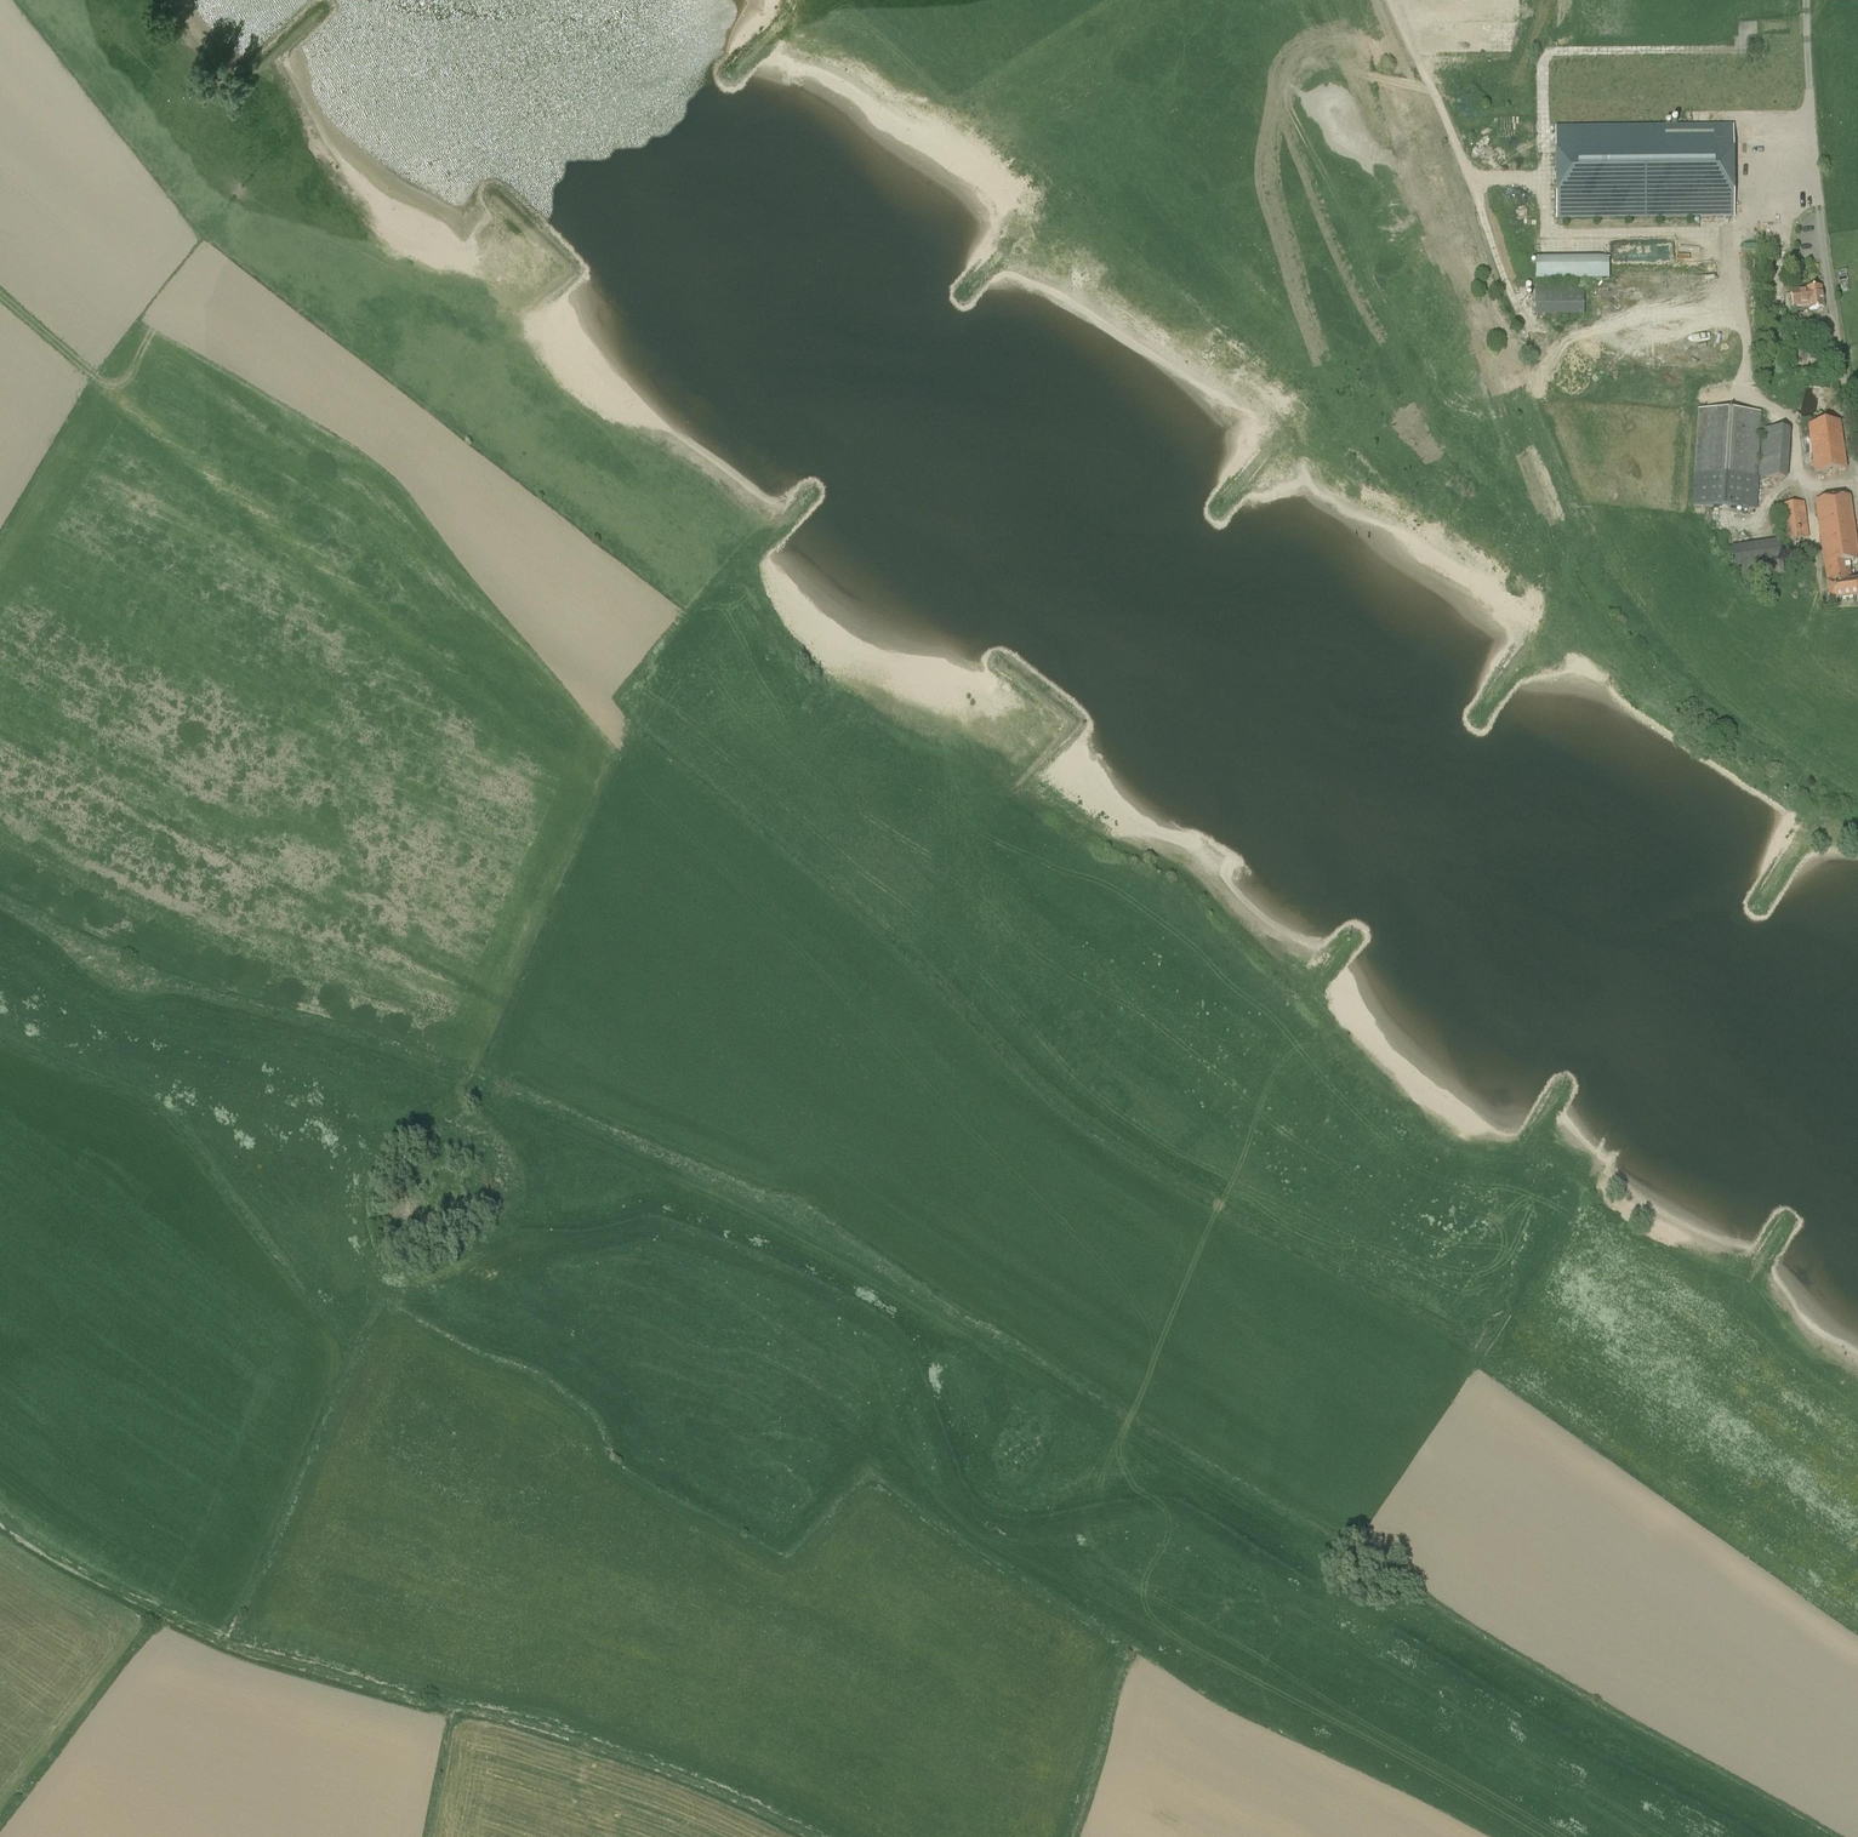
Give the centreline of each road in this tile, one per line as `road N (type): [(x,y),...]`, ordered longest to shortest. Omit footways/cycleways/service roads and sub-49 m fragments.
road 1 (track): [(102,382),(0,296)]

